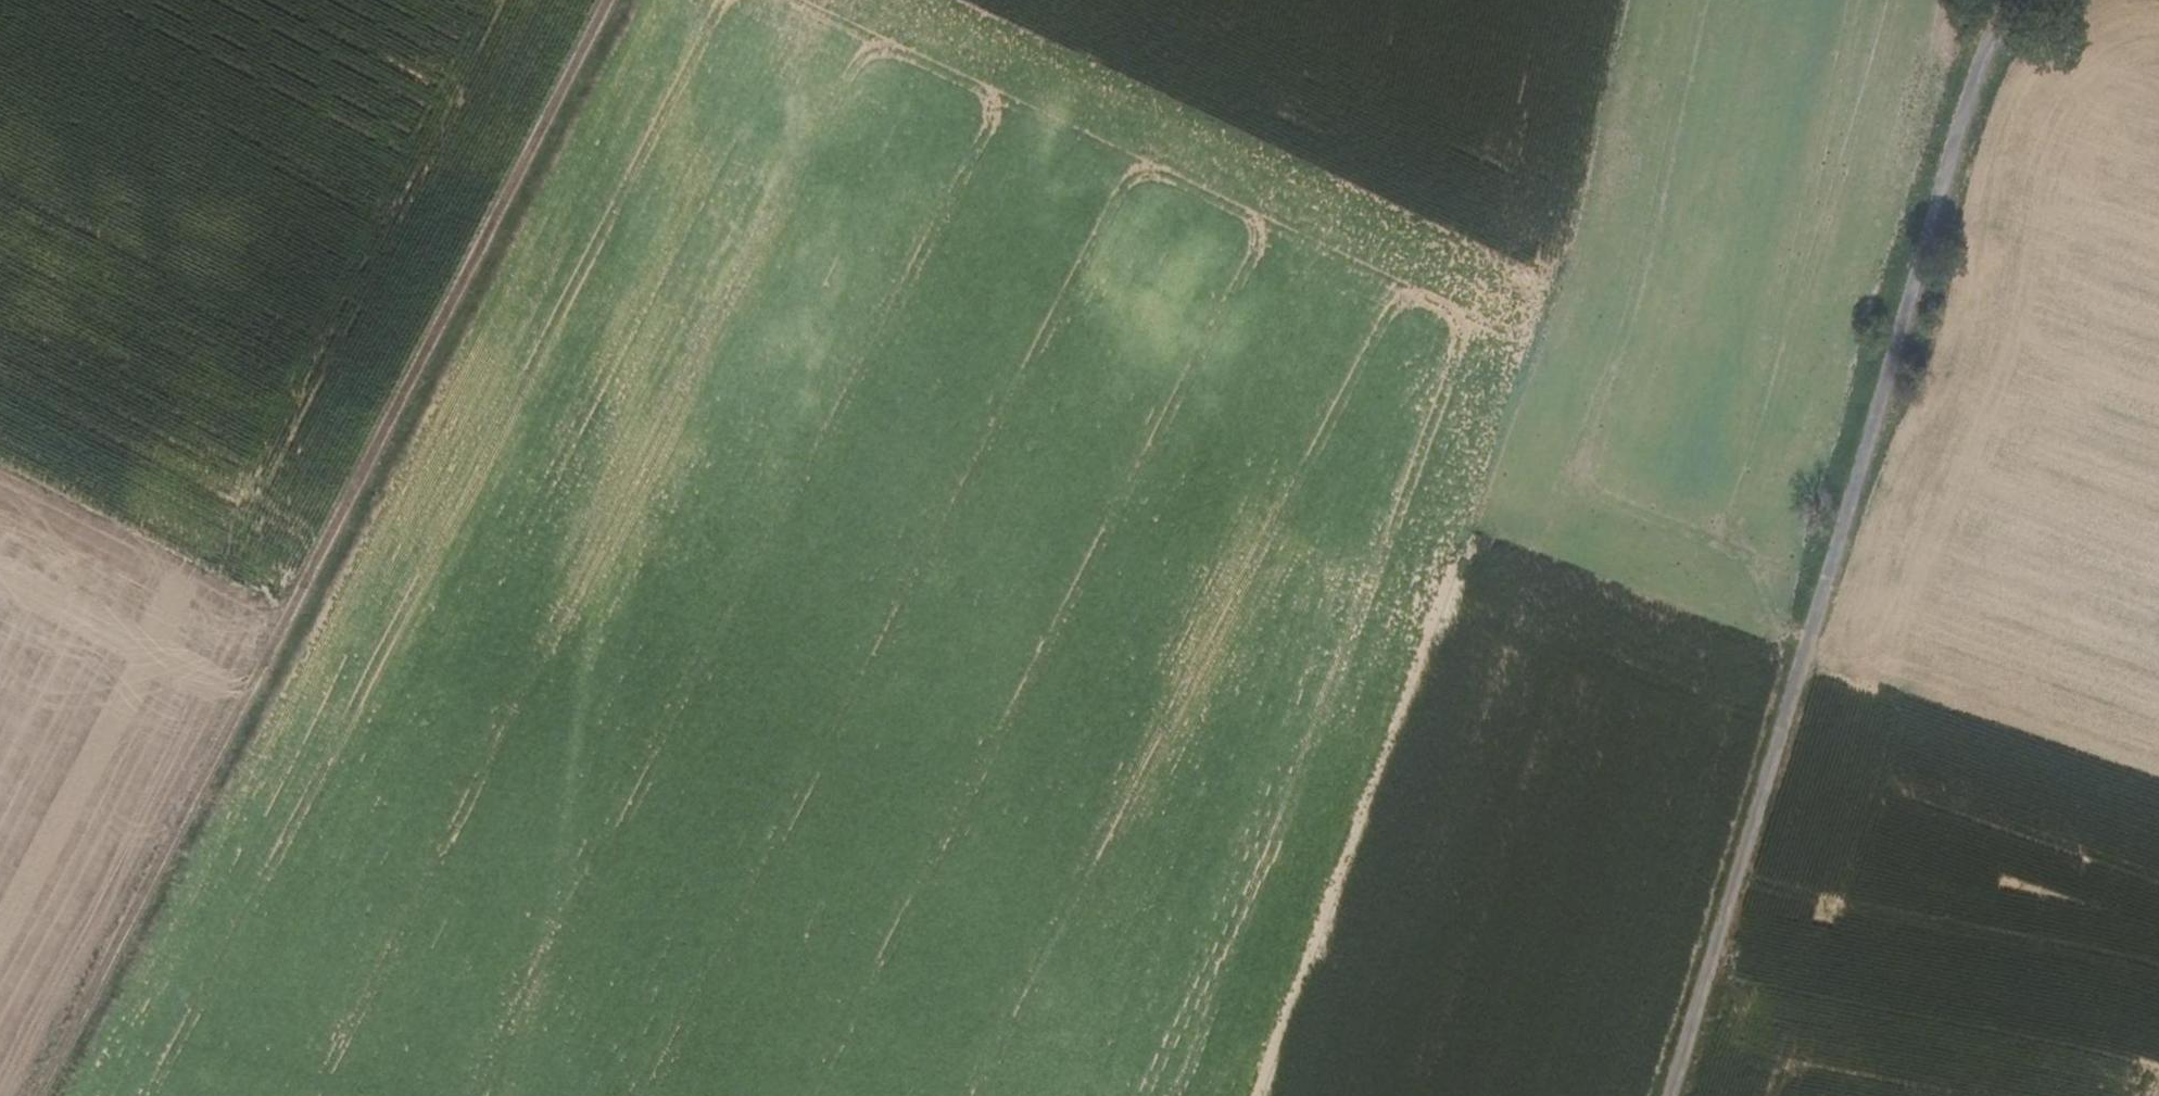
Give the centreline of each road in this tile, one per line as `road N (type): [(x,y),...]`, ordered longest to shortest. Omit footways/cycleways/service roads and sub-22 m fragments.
road 1 (track): [(25,1095),(595,0)]
road 2 (unclassified): [(1671,1095),(1991,44),(2034,0)]

